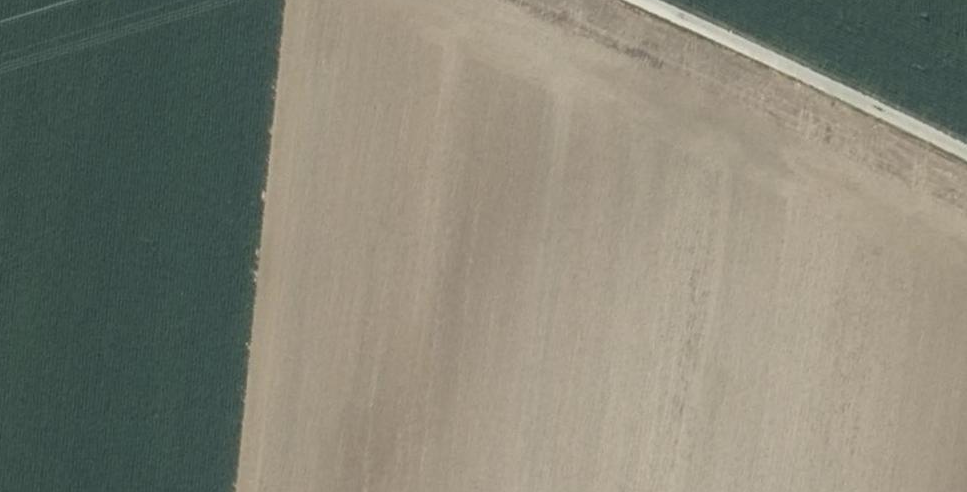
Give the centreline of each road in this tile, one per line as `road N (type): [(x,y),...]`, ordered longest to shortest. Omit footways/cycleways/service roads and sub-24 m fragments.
road 1 (track): [(966,136),(679,0)]

